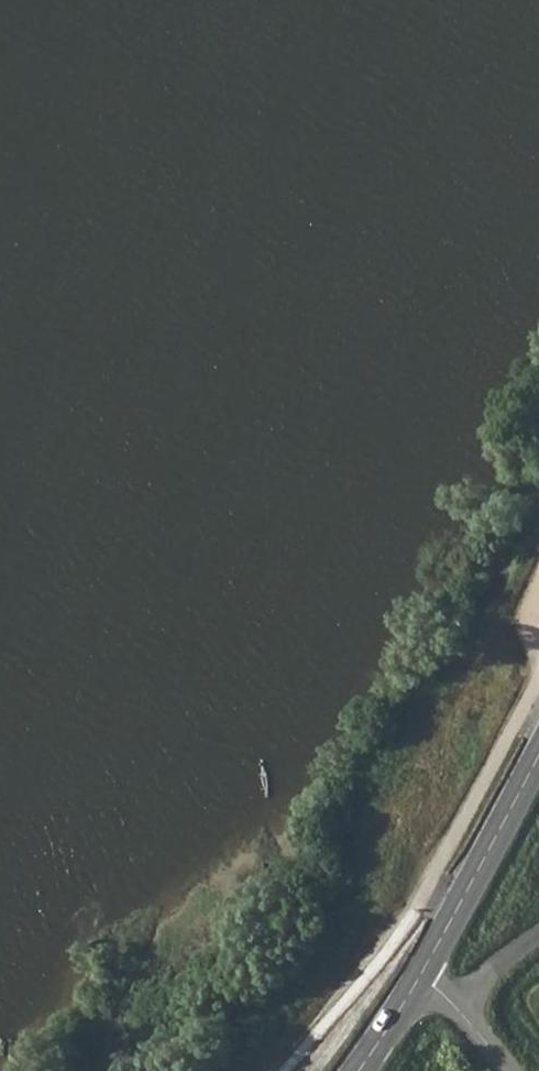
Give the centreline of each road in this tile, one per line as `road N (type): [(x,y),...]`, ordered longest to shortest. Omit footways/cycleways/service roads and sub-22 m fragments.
road 1 (secondary): [(417,979),(538,760)]

